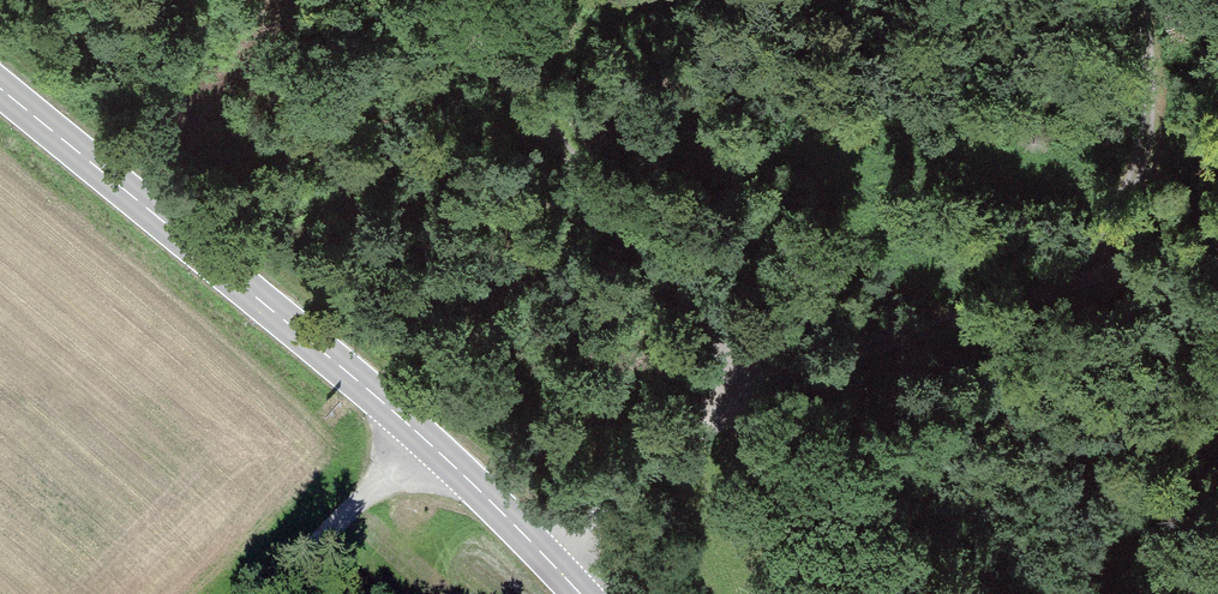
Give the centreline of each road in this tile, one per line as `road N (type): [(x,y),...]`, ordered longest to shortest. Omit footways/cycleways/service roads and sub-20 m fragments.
road 1 (primary): [(580,593),(421,436),(0,90)]
road 2 (track): [(1217,234),(1092,279),(757,372),(549,559)]
road 3 (track): [(439,0),(757,372)]
road 4 (track): [(1092,279),(1149,161),(1155,67),(1140,0)]
road 5 (track): [(421,436),(260,593)]

